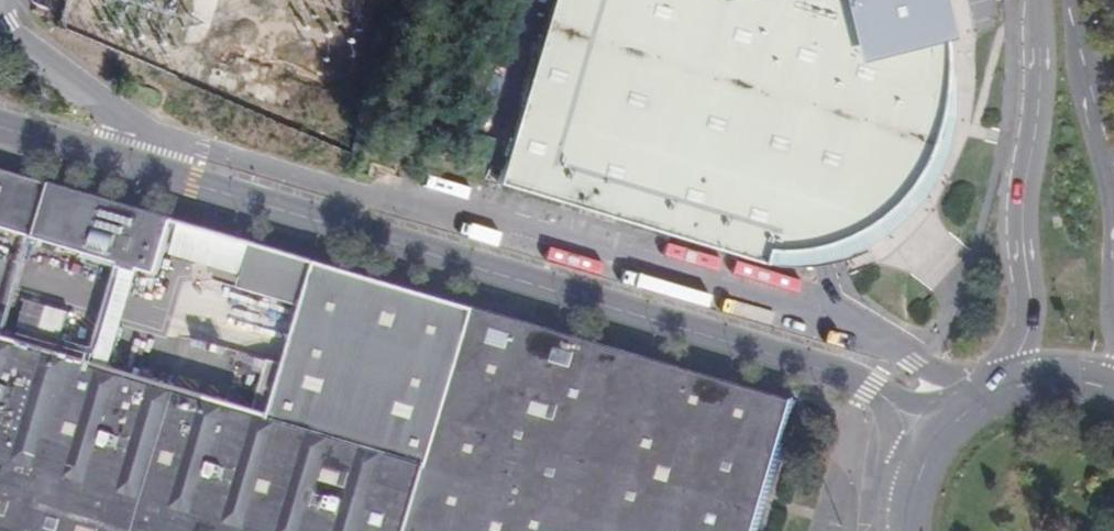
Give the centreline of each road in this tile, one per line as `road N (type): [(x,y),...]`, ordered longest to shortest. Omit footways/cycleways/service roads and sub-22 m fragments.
road 1 (unclassified): [(869,386),(0,127)]
road 2 (tertiary): [(1038,0),(1040,89),(1022,208),(1032,314),(1017,385)]
road 3 (tertiary): [(1110,174),(1070,0)]
road 4 (tertiary): [(1113,320),(1110,174)]

